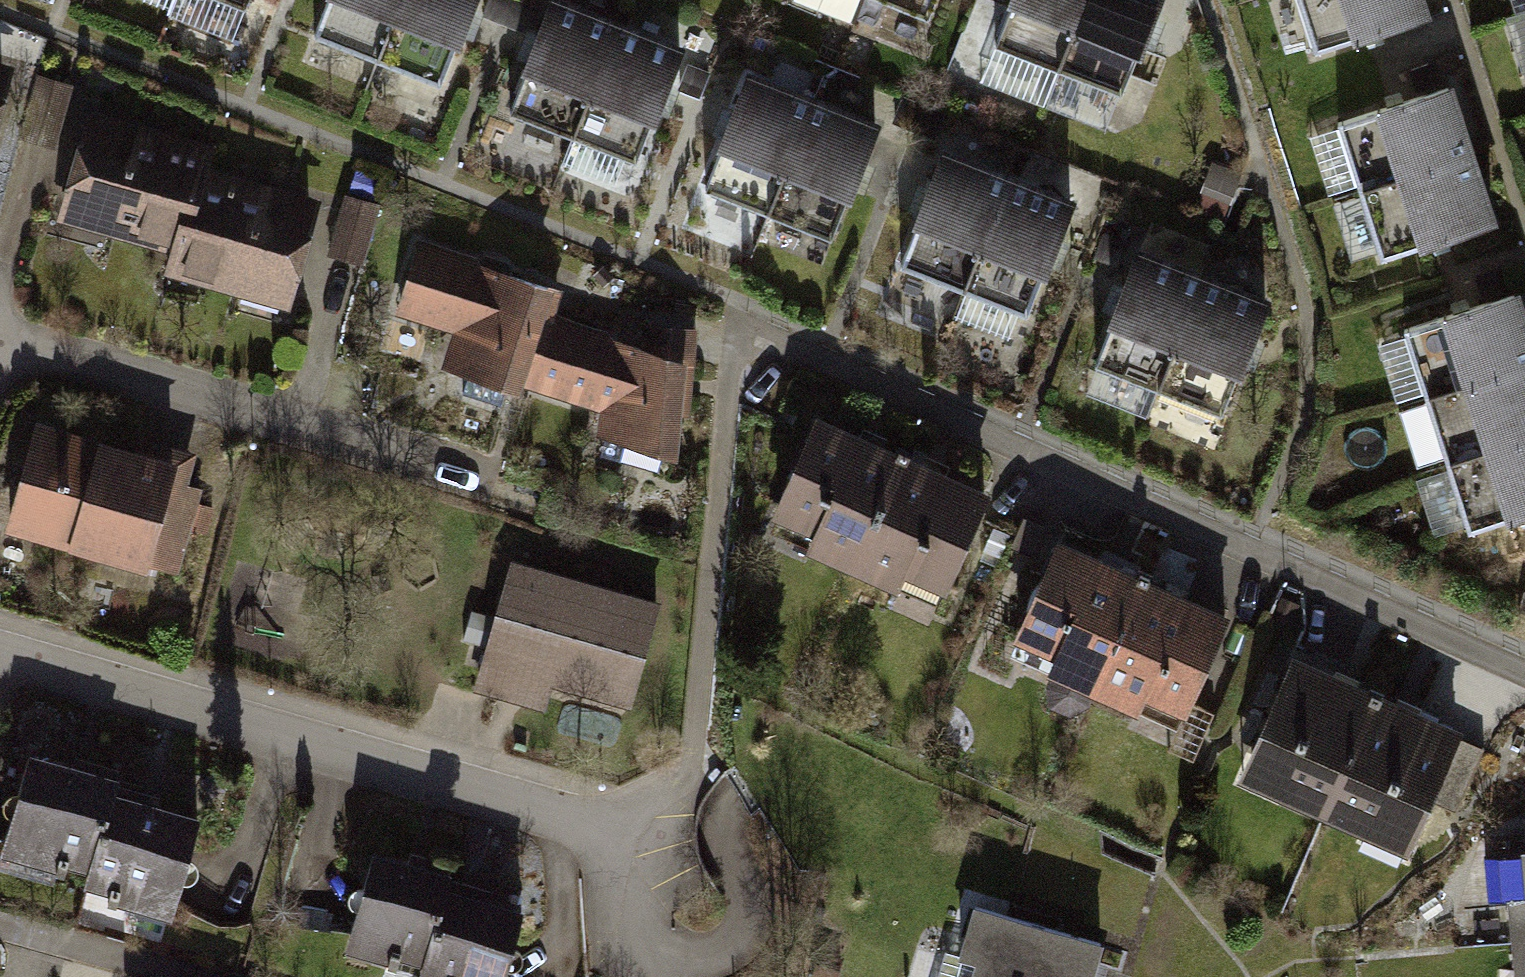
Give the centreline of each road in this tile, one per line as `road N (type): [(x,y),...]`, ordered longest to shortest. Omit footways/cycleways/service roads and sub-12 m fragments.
road 1 (residential): [(764,324),(1524,673)]
road 2 (residential): [(622,976),(606,832),(0,655)]

